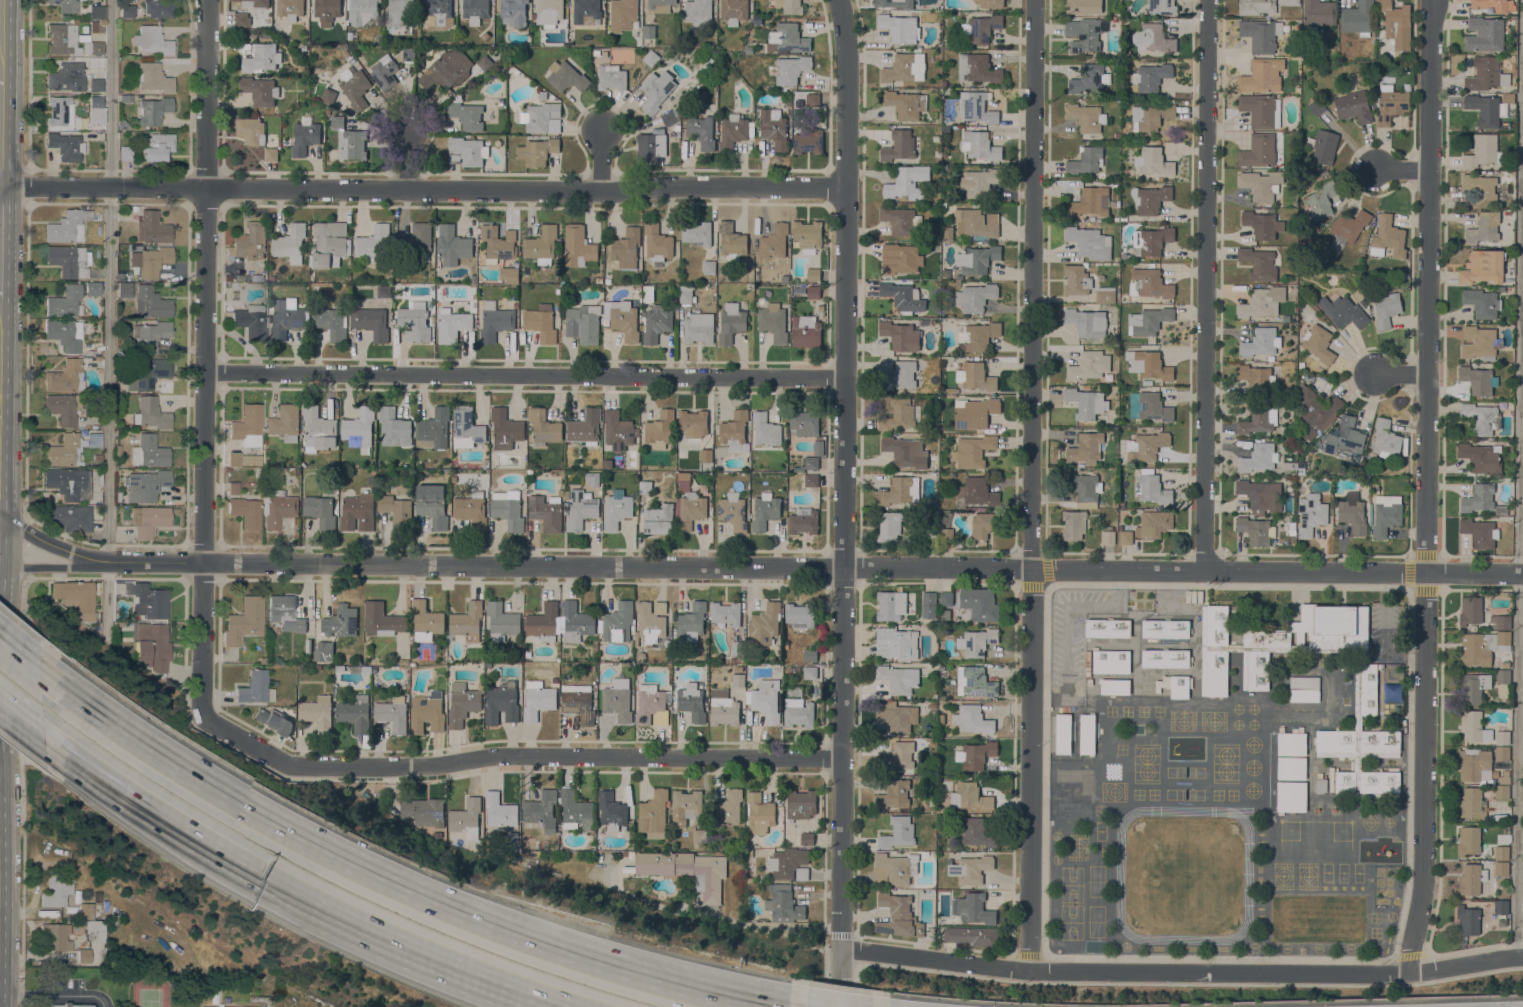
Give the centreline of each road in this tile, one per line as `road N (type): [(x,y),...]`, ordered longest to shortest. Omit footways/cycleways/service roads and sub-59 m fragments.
road 1 (tertiary): [(1522,573),(107,563),(53,546),(0,514)]
road 2 (tertiary): [(841,984),(846,58),(836,0)]
road 3 (residential): [(1411,975),(1425,881),(1432,0)]
road 4 (residential): [(1028,974),(1039,0)]
road 5 (residential): [(845,187),(0,185)]
road 6 (motorway): [(742,1001),(556,949),(327,852),(231,800),(42,672)]
road 7 (residential): [(201,707),(206,0)]
road 8 (residential): [(841,947),(1028,974),(1411,975),(1522,956)]
road 9 (residential): [(844,759),(500,754),(418,767),(290,768),(212,724),(201,707)]
road 10 (residential): [(844,376),(204,372)]
road 11 (residential): [(1203,571),(1210,0)]
road 12 (motorway): [(247,874),(424,960),(561,1006)]
road 13 (motorway): [(0,702),(247,874)]

